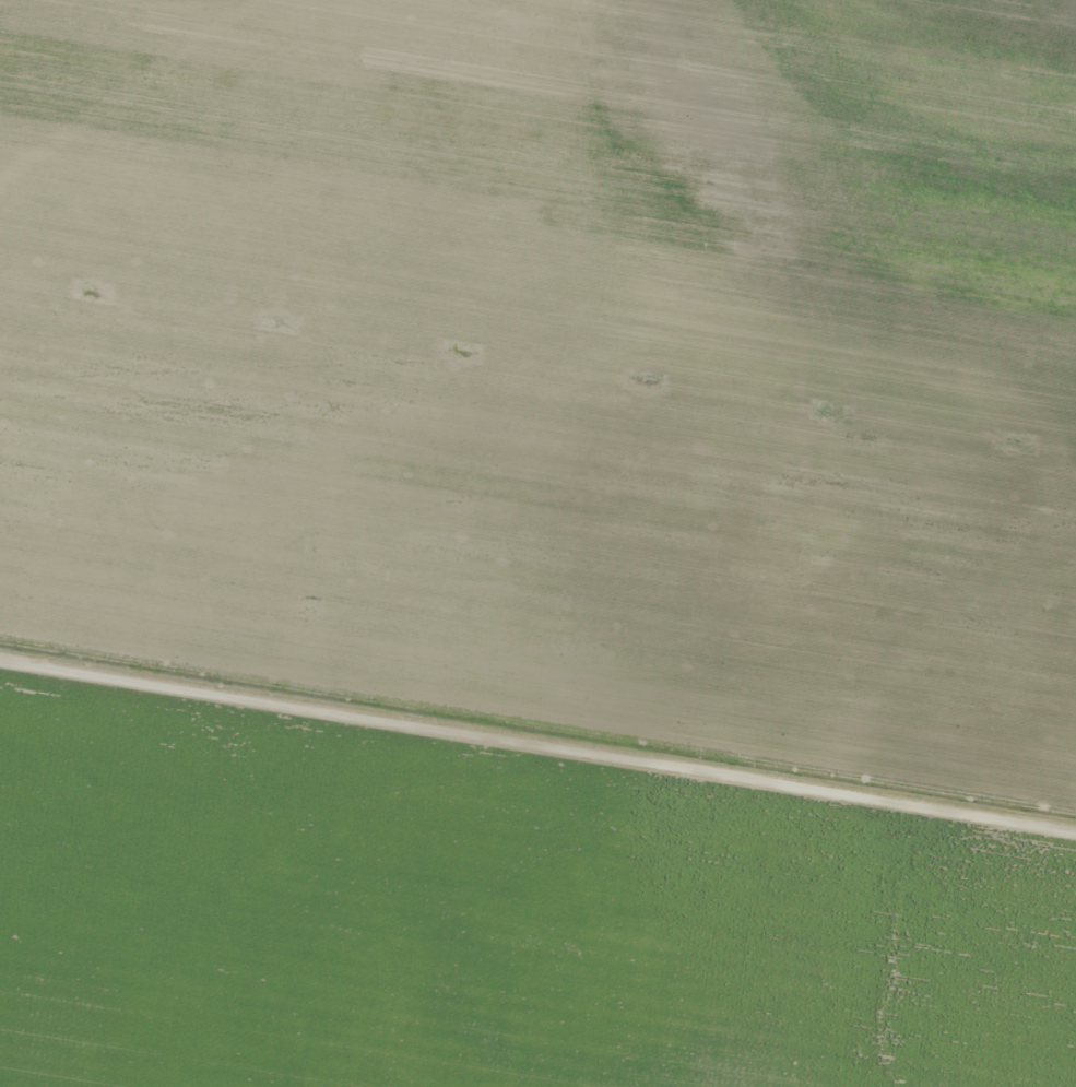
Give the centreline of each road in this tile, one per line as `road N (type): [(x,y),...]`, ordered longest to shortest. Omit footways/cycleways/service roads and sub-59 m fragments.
road 1 (residential): [(0,663),(1075,832)]

